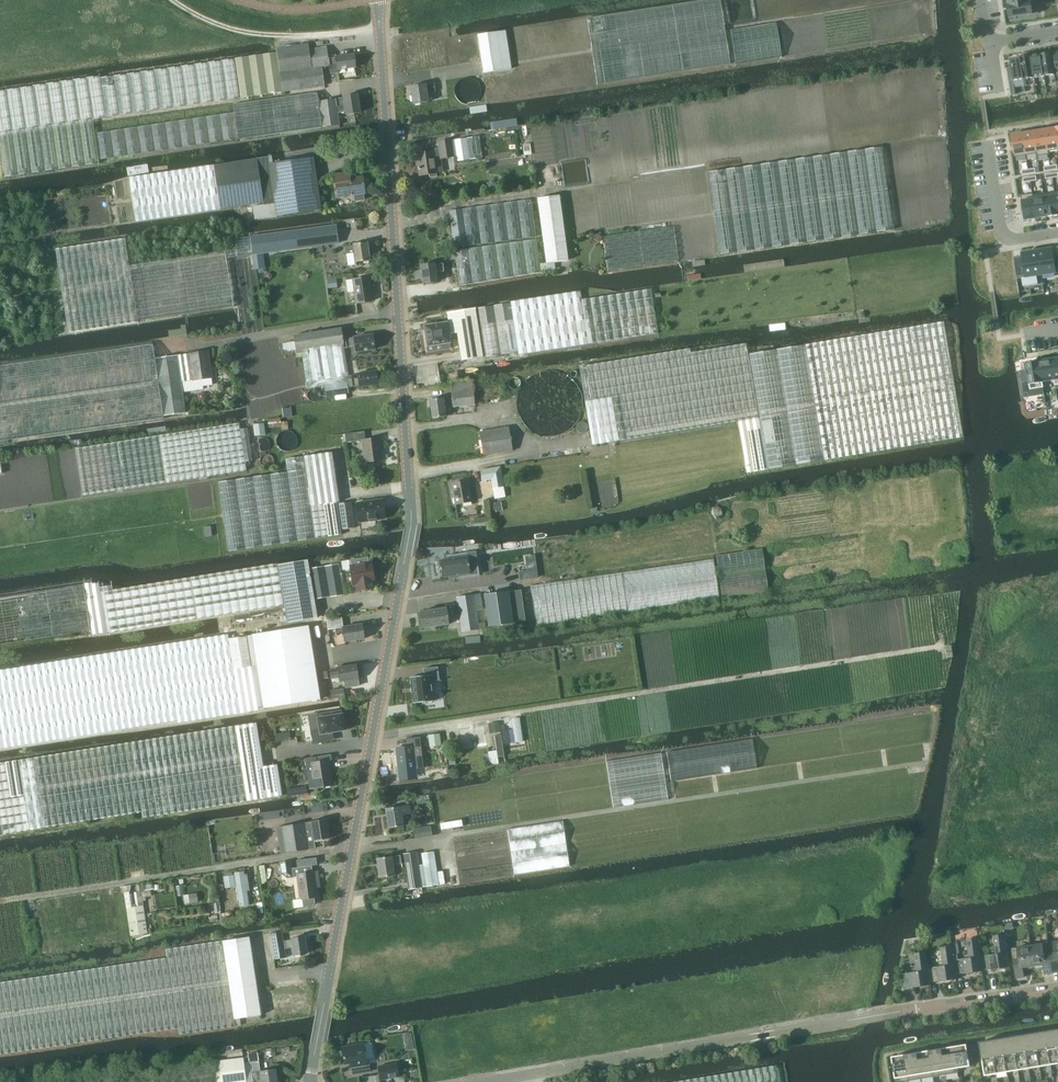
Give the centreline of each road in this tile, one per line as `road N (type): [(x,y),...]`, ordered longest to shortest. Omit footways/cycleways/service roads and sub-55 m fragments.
road 1 (residential): [(309,1081),(411,524),(379,7)]
road 2 (residential): [(482,1081),(1057,989)]
road 3 (residential): [(988,144),(1002,231),(1012,240),(1057,233)]

